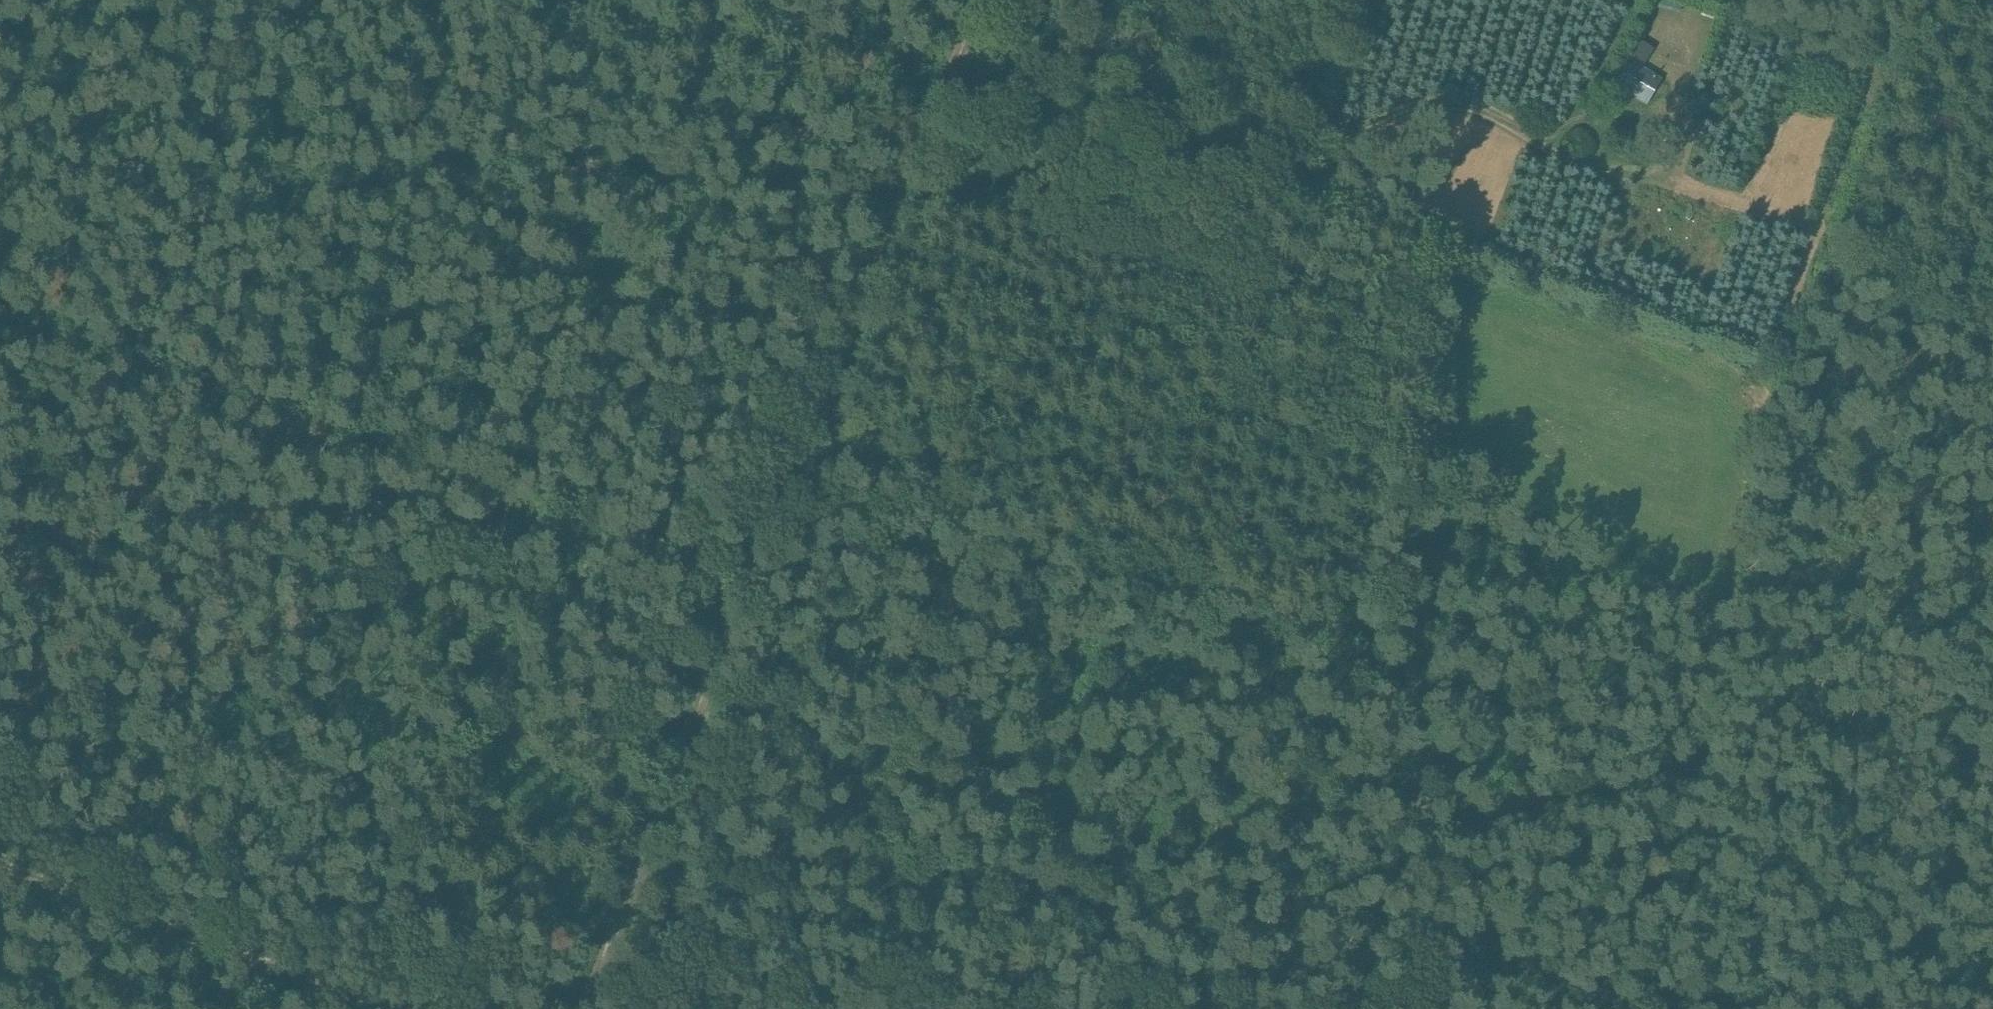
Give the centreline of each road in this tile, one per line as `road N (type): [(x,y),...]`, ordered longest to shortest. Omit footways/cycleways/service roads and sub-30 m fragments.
road 1 (track): [(1992,348),(1032,0)]
road 2 (track): [(984,0),(772,519)]
road 3 (track): [(580,1008),(772,519)]
road 4 (track): [(414,1008),(0,848)]

